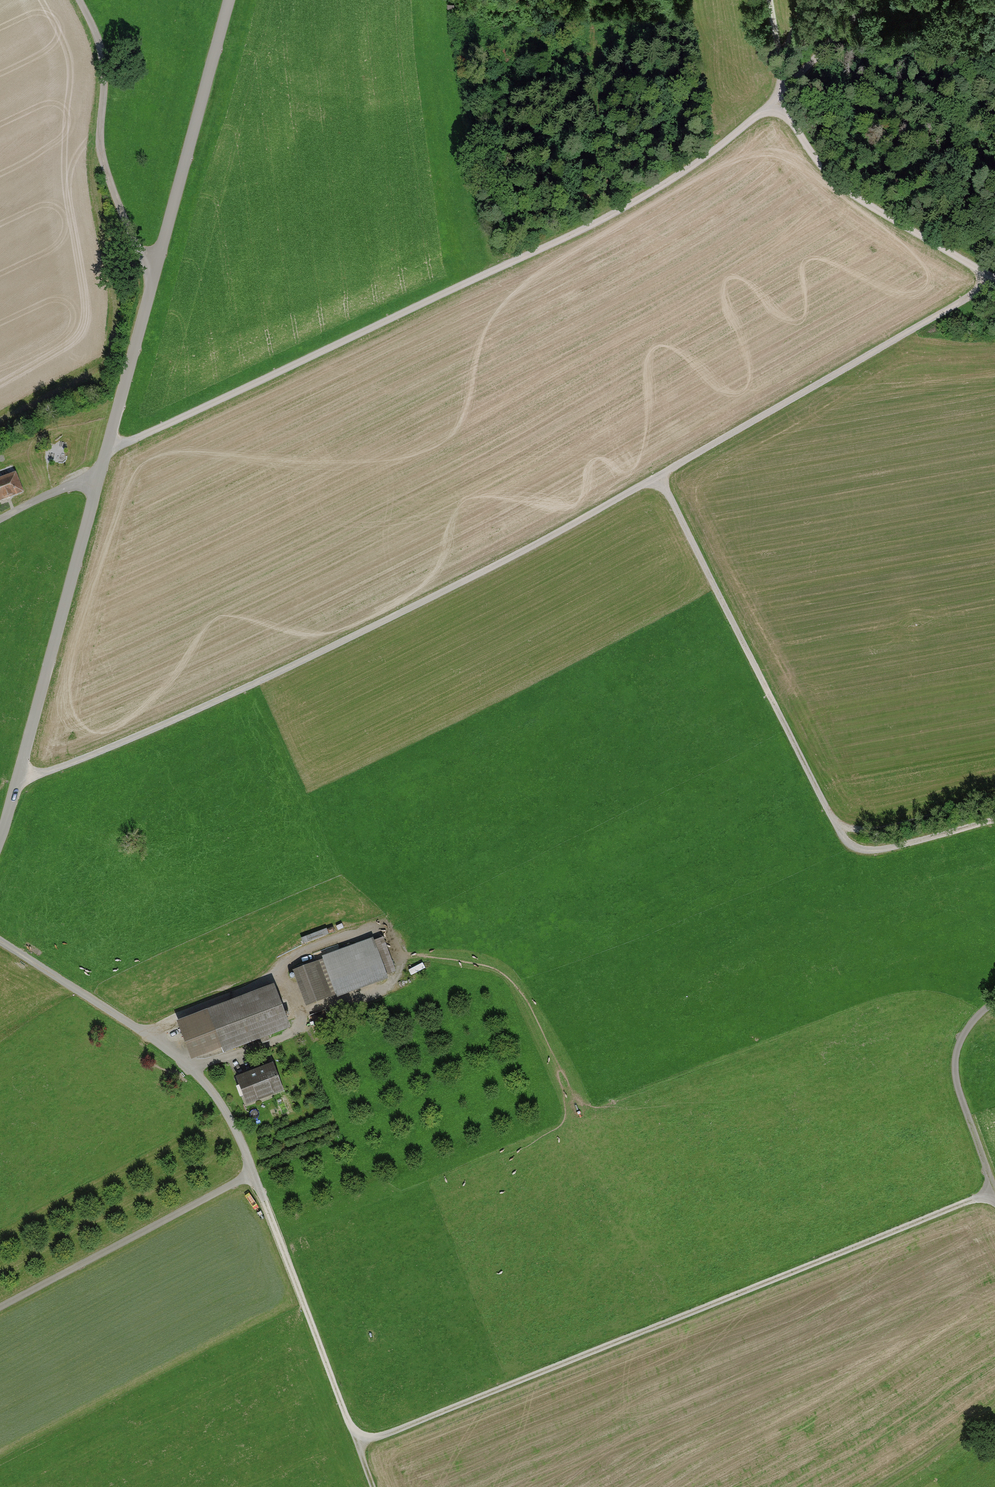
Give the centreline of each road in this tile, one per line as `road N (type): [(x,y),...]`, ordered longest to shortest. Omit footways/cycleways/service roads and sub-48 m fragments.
road 1 (track): [(994,278),(533,547),(246,693),(21,782)]
road 2 (track): [(870,0),(773,105),(659,190),(517,263),(109,442)]
road 3 (unclassified): [(0,846),(150,281),(234,0)]
road 4 (track): [(360,1446),(994,1192)]
road 5 (track): [(660,479),(845,839),(859,850),(883,852),(994,823)]
road 6 (unclassified): [(255,1173),(216,1094),(162,1043),(0,941)]
road 7 (track): [(95,0),(113,35),(101,170),(150,281)]
road 8 (residential): [(255,1173),(0,1309)]
road 9 (track): [(773,105),(836,183),(994,276)]
road 10 (track): [(283,1245),(374,1486)]
road 11 (unclassified): [(994,1004),(964,1033),(954,1069),(994,1191)]
road 12 (track): [(994,802),(869,831),(832,815)]

